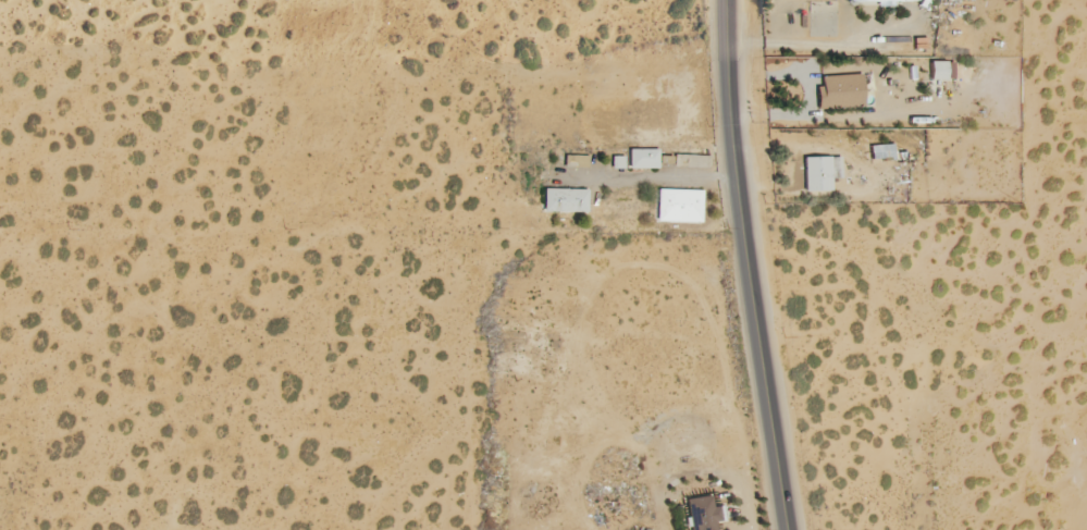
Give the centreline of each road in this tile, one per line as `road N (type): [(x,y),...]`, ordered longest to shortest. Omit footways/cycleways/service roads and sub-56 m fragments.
road 1 (tertiary): [(787,529),(737,174),(727,0)]

